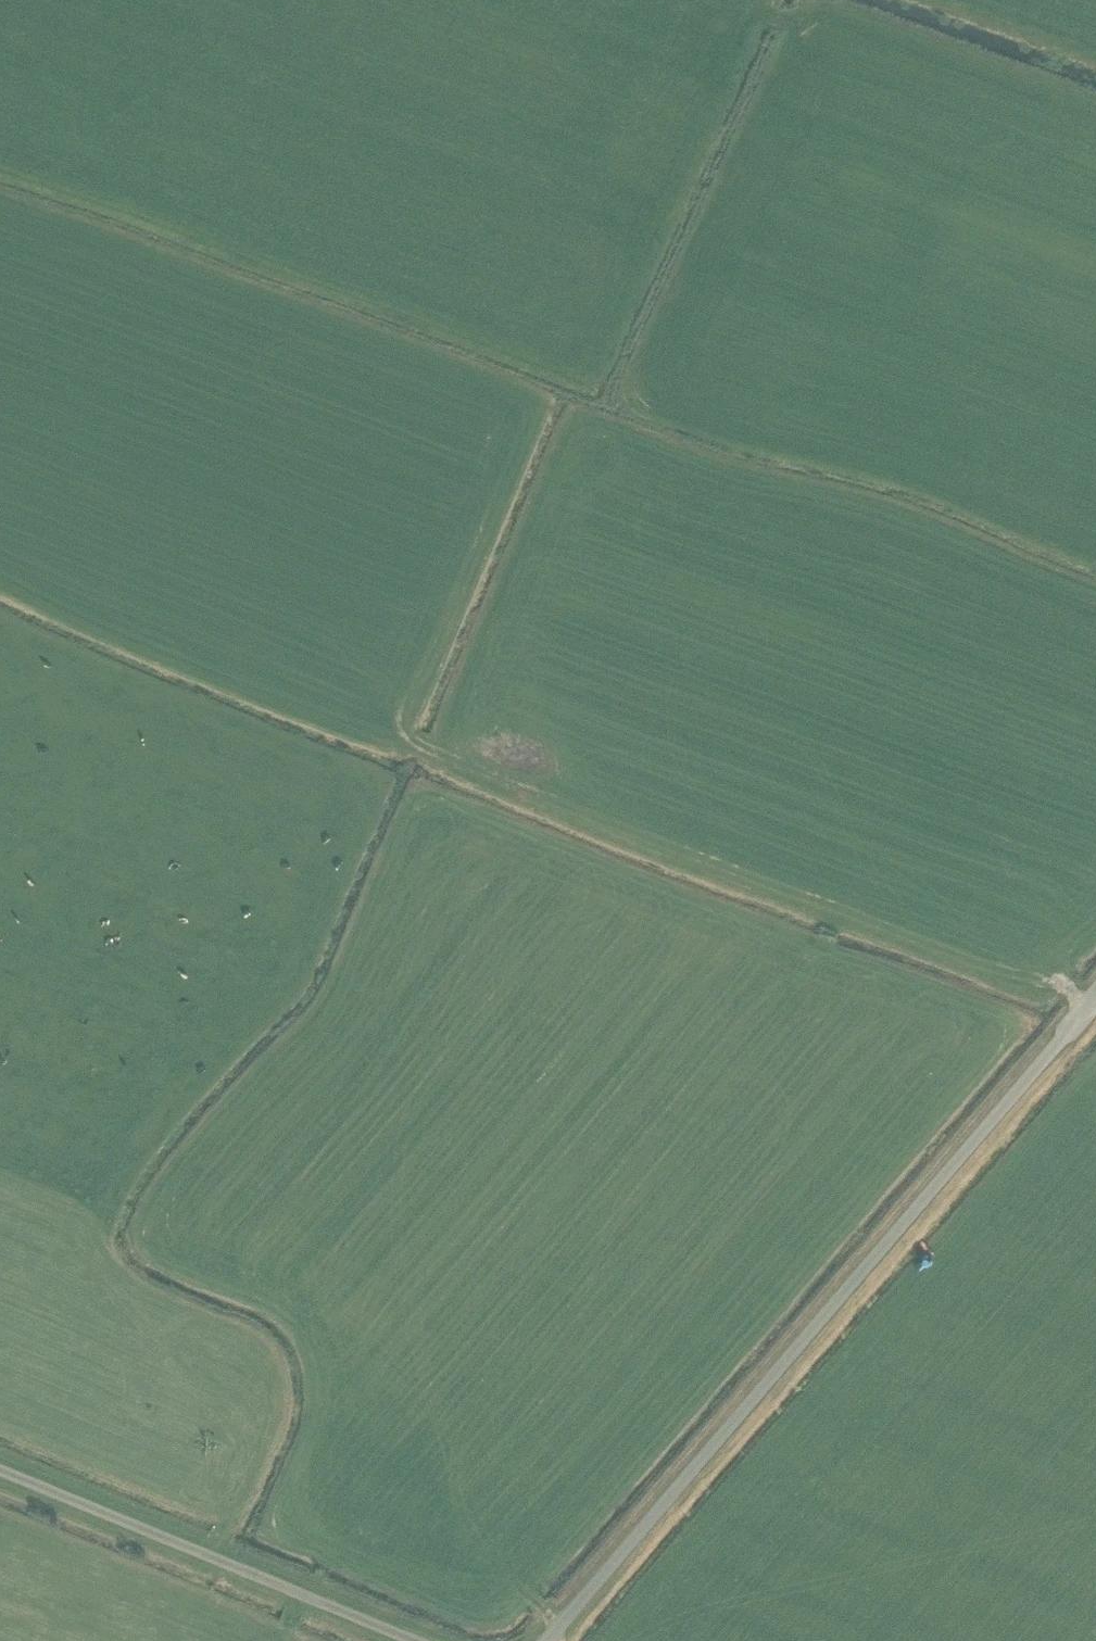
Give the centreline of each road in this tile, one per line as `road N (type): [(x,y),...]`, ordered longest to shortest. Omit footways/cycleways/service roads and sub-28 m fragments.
road 1 (unclassified): [(546,1640),(822,1310),(1095,1008)]
road 2 (unclassified): [(413,1640),(0,1472)]

